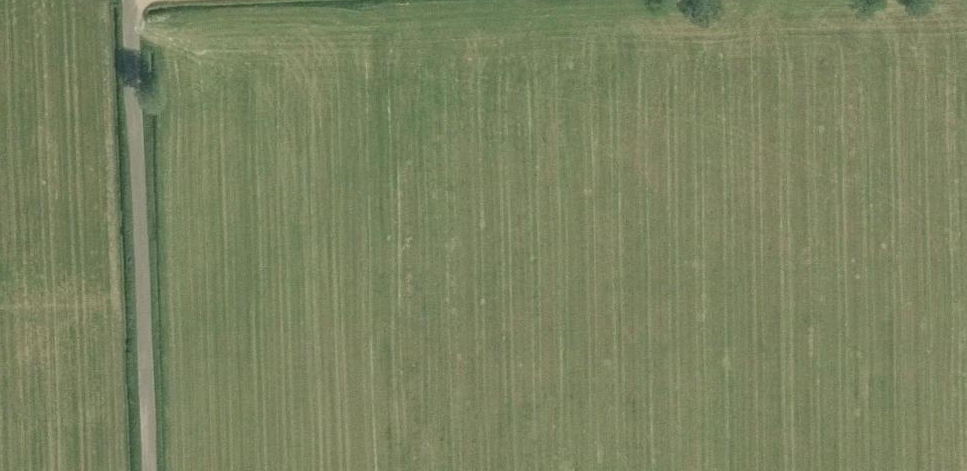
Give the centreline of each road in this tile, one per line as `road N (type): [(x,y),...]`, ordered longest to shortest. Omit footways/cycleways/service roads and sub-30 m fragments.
road 1 (track): [(148,470),(134,0)]

